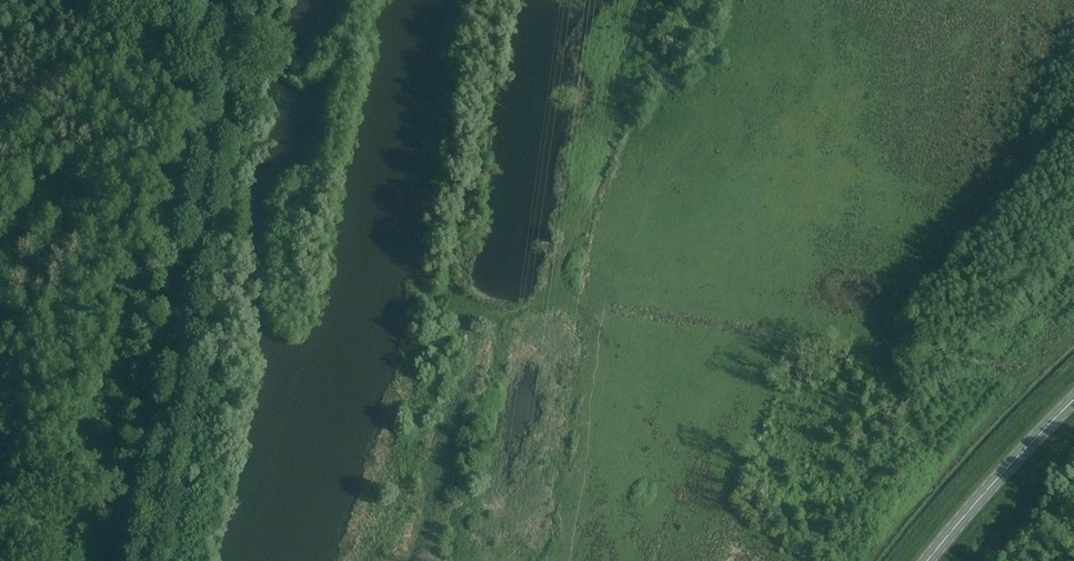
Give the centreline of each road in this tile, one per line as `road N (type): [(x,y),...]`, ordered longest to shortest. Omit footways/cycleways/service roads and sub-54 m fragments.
road 1 (unclassified): [(145,560),(229,0)]
road 2 (primary): [(927,560),(1073,400)]

